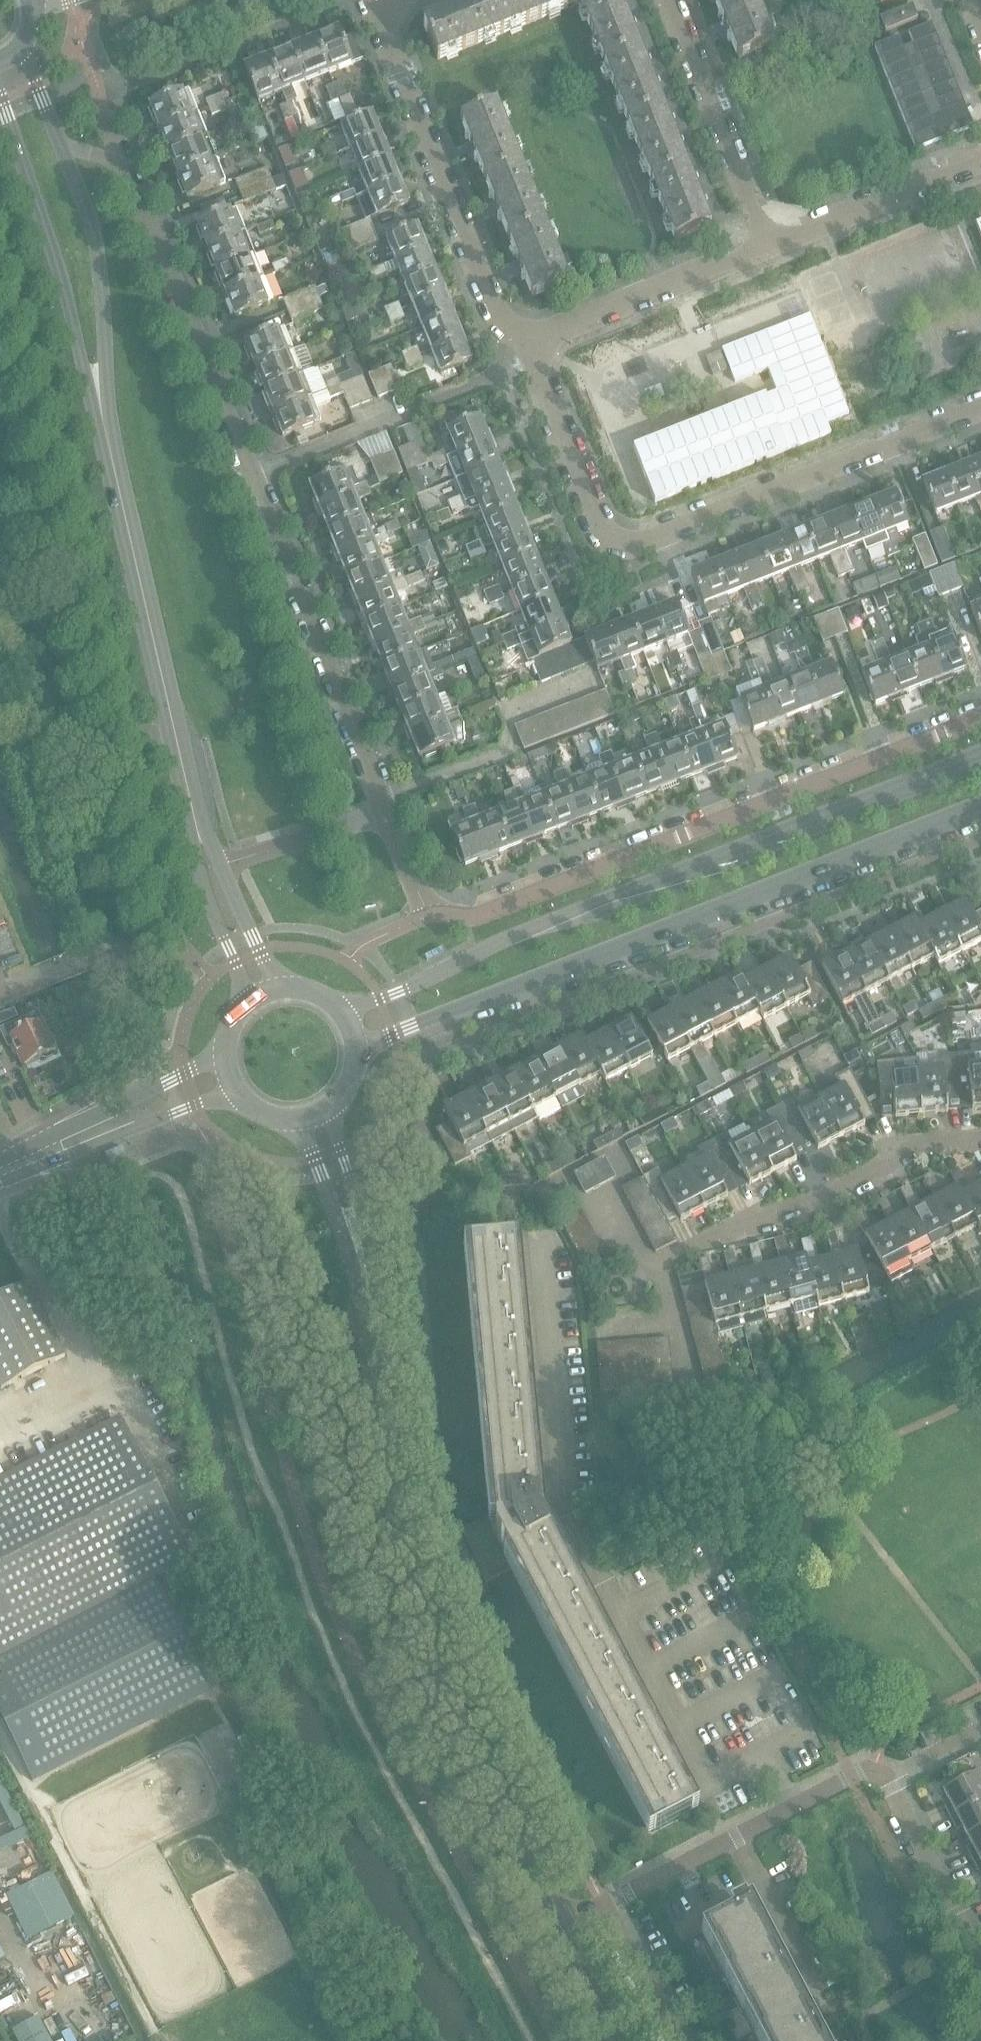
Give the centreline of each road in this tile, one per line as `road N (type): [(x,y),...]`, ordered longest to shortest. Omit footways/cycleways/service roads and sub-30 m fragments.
road 1 (residential): [(385,808),(141,179),(118,161),(57,144)]
road 2 (tertiary): [(980,759),(714,864),(607,896),(396,993),(339,1010)]
road 3 (tertiary): [(357,1057),(409,1027),(980,808)]
road 4 (tertiary): [(559,1918),(460,1725),(403,1559),(368,1317)]
road 5 (residential): [(439,904),(463,905),(980,709)]
road 6 (residential): [(599,528),(632,541),(980,408)]
road 7 (residential): [(528,344),(492,310),(373,0)]
road 8 (residential): [(658,1263),(939,1136),(980,1134)]
road 9 (tertiary): [(0,97),(104,424)]
road 10 (residential): [(599,1900),(878,1765)]
road 11 (tertiary): [(104,424),(171,724)]
road 12 (tertiary): [(171,724),(186,830),(243,1007)]
road 13 (tertiary): [(104,424),(97,233),(57,144)]
road 14 (residential): [(528,344),(769,240)]
road 15 (residential): [(670,0),(769,240)]
road 16 (residential): [(769,240),(980,154)]
road 17 (tertiary): [(222,1051),(53,1138),(25,1162)]
road 18 (tertiary): [(25,1162),(62,1159),(237,1098)]
road 19 (tertiary): [(368,1317),(375,1300),(365,1224),(344,1166),(334,1106)]
road 20 (tertiary): [(285,1122),(306,1142),(368,1317)]
road 21 (residential): [(980,1947),(878,1765)]
road 22 (residential): [(599,528),(528,344)]
road 23 (residential): [(385,808),(220,867)]
road 24 (residential): [(672,2040),(599,1900)]
road 25 (tertiary): [(220,867),(171,724)]
road 26 (tertiary): [(289,988),(257,952),(220,867)]
road 27 (tertiary): [(620,2040),(559,1918)]

